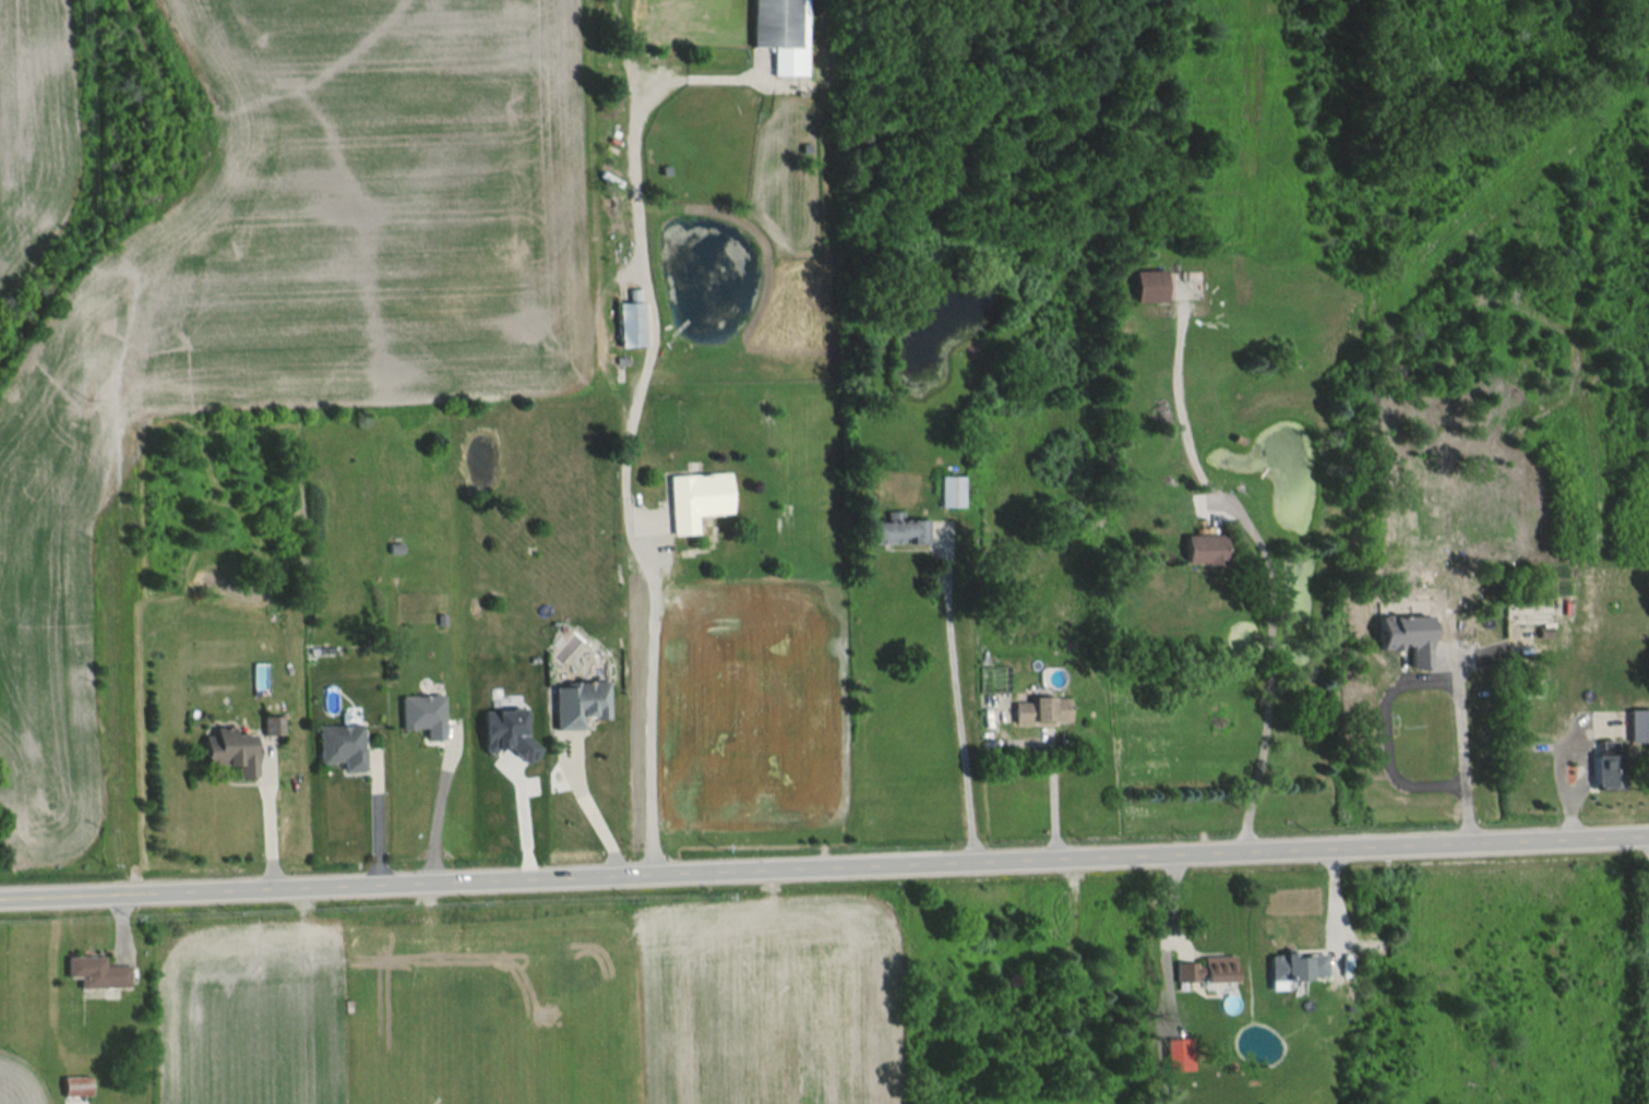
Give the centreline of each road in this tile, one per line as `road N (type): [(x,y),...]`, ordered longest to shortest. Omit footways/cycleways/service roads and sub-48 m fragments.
road 1 (tertiary): [(0,898),(1648,839)]

